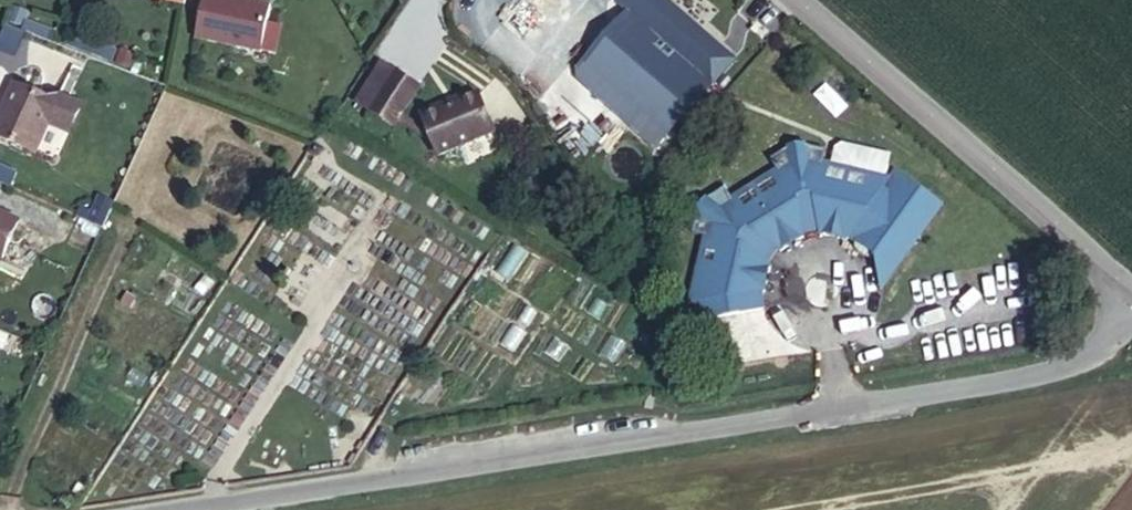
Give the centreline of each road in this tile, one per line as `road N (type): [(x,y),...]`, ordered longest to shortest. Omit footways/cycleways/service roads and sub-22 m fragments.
road 1 (unclassified): [(165,509),(1083,367),(1131,313)]
road 2 (tertiary): [(794,0),(1131,292)]

